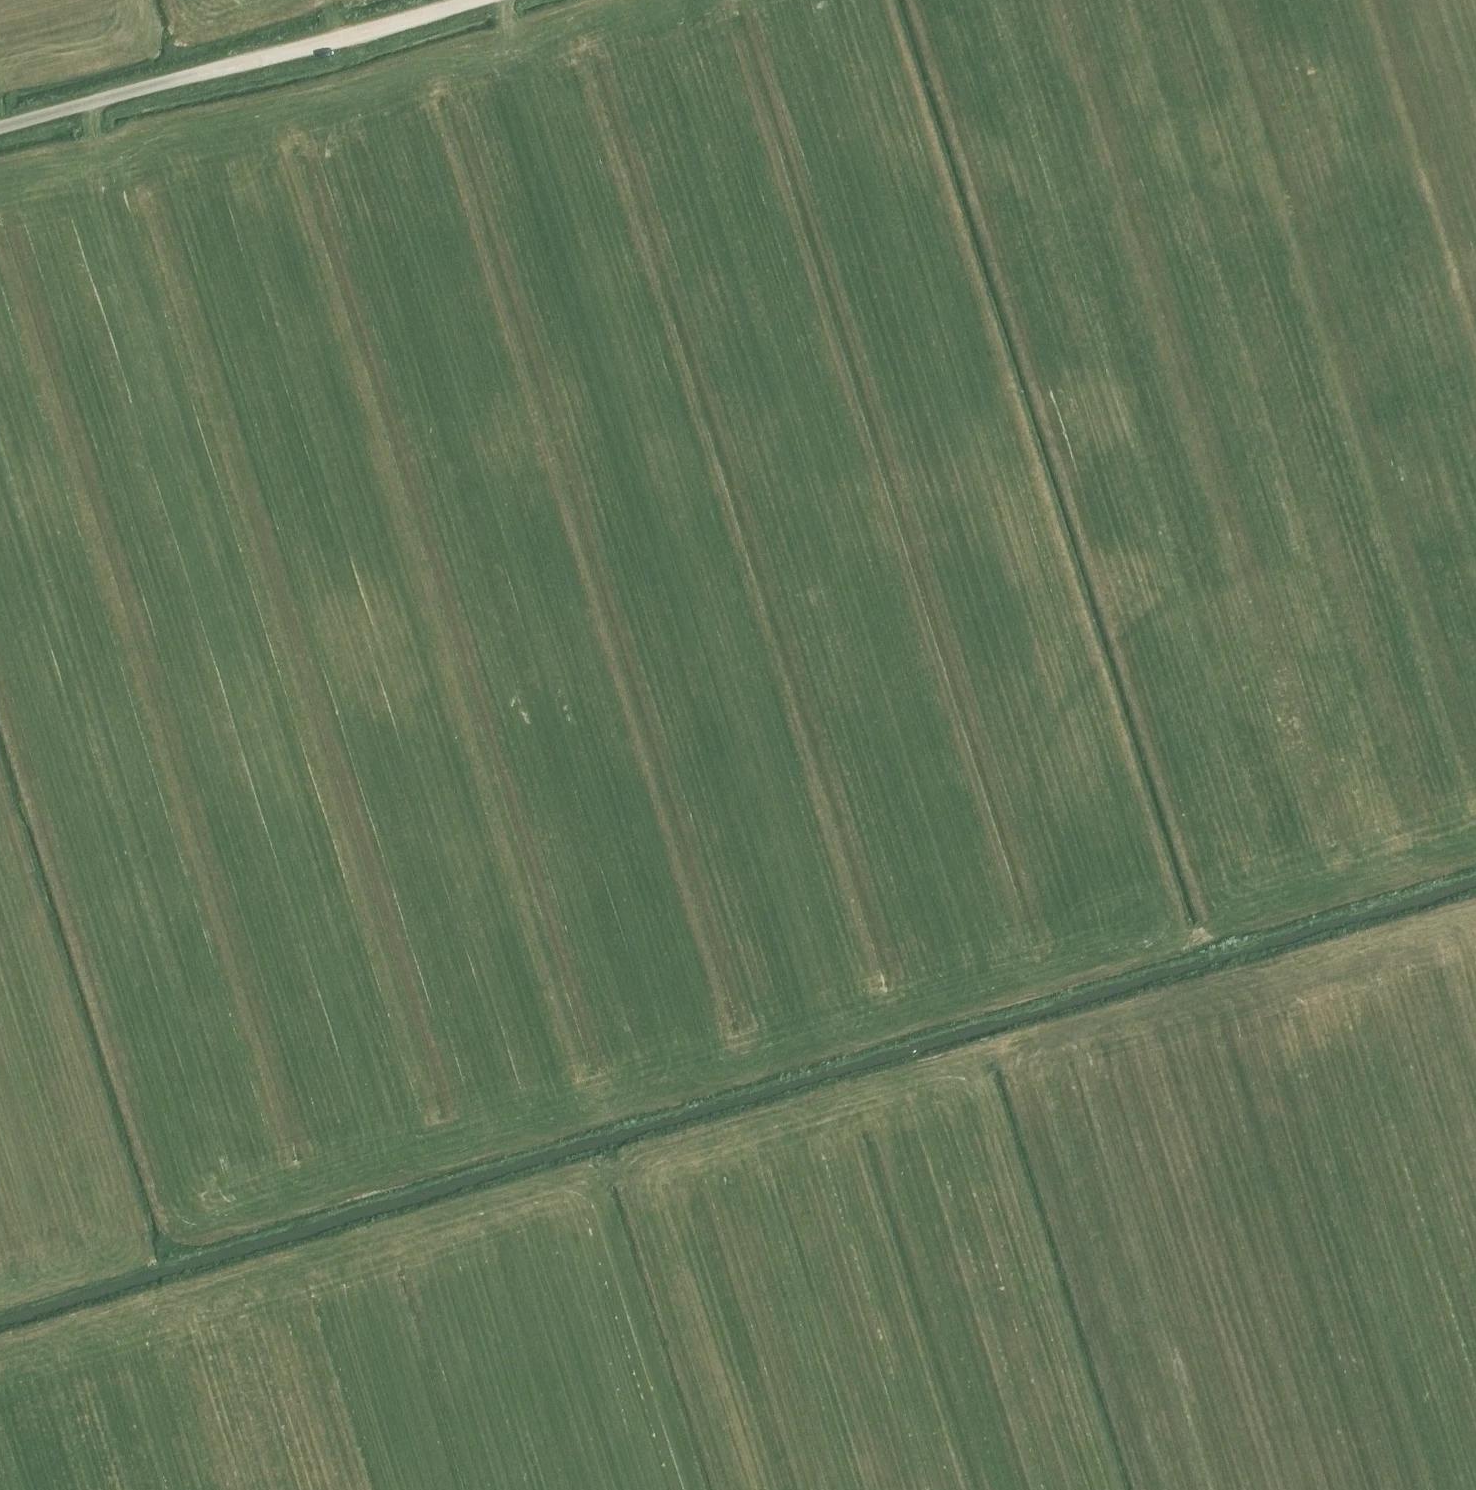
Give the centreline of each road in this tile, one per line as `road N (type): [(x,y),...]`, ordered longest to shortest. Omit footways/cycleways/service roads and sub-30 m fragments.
road 1 (track): [(196,74),(463,0)]
road 2 (unclassified): [(0,127),(196,74)]

